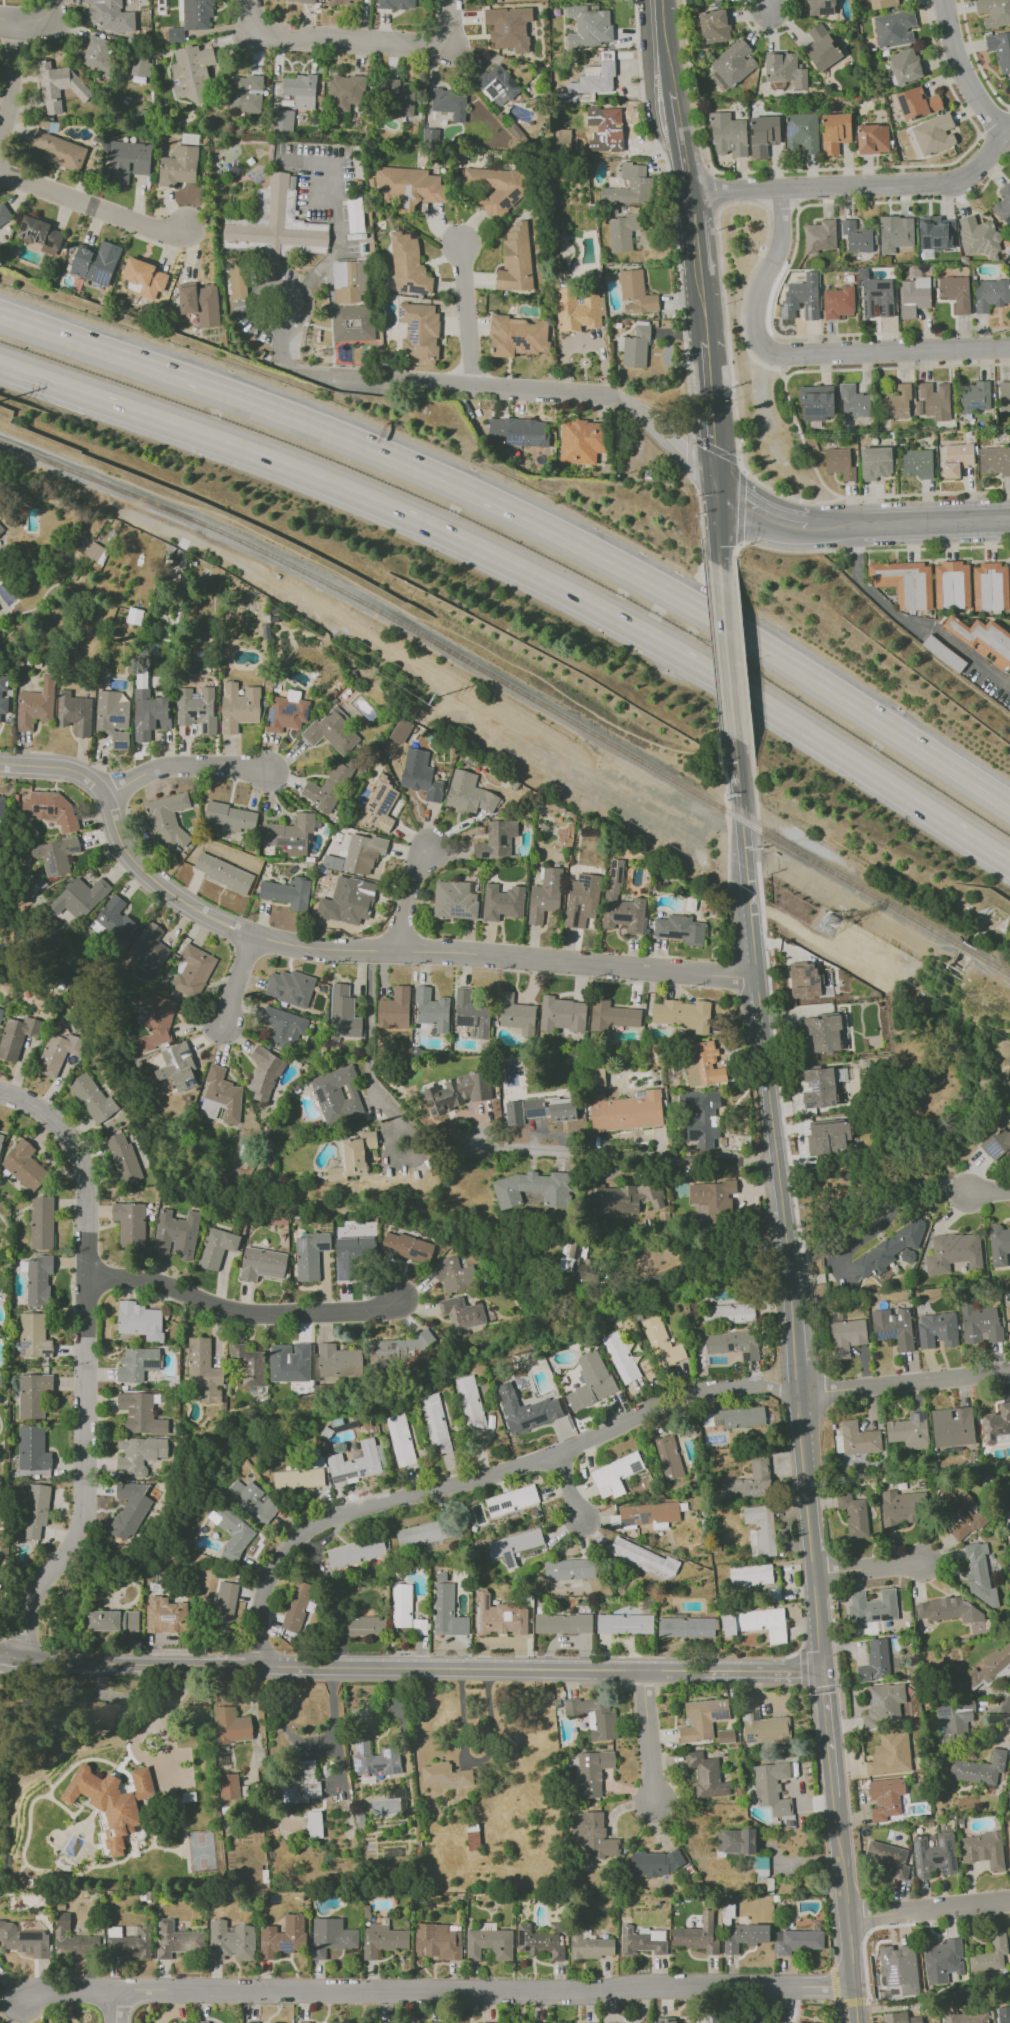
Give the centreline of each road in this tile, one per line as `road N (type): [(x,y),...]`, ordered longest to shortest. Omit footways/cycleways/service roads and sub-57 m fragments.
road 1 (motorway): [(0,372),(317,486),(542,587),(776,719),(1009,868)]
road 2 (motorway): [(1009,805),(808,676),(570,541),(332,435),(0,316)]
road 3 (track): [(0,451),(291,576),(745,824)]
road 4 (residential): [(755,978),(318,950),(255,939),(150,879),(87,775),(0,763)]
road 5 (residential): [(851,1983),(48,1993),(23,2004)]
road 6 (tertiary): [(81,1661),(741,1670)]
road 7 (secondary): [(736,738),(797,1394)]
road 8 (residential): [(23,1661),(38,1580),(79,1535),(83,1511),(88,1184),(77,1149),(56,1122),(0,1093)]
road 9 (residential): [(260,1663),(265,1581),(303,1532),(560,1455),(696,1390),(751,1387)]
road 10 (residential): [(718,487),(635,407),(608,397),(282,366)]
road 11 (residential): [(1009,346),(769,353),(756,331),(758,299),(781,244),(782,188)]
road 12 (residential): [(1009,134),(962,179),(943,183),(690,192)]
road 13 (residential): [(89,1278),(140,1279),(248,1316),(376,1316),(398,1306)]
road 14 (residential): [(777,1157),(476,1145)]
road 15 (secondary): [(797,1394),(821,1671)]
road 16 (residential): [(250,0),(251,34),(451,49)]
road 17 (secondary): [(833,1796),(855,2022)]
road 18 (track): [(767,850),(959,950)]
road 19 (residential): [(797,1394),(1009,1372)]
road 20 (residential): [(187,230),(161,232),(0,171)]
road 21 (tertiary): [(1009,521),(818,528)]
road 22 (secondary): [(719,567),(736,738)]
road 23 (residential): [(106,795),(170,767),(269,773)]
road 24 (residential): [(1009,1903),(846,1920)]
road 25 (residential): [(945,0),(970,85),(1006,137)]
road 26 (secondary): [(706,342),(718,487)]
road 27 (residential): [(474,385),(463,246)]
road 28 (residential): [(641,1669),(657,1806)]
road 29 (secondary): [(821,1671),(833,1796)]
road 30 (residential): [(14,24),(11,120),(0,144)]

